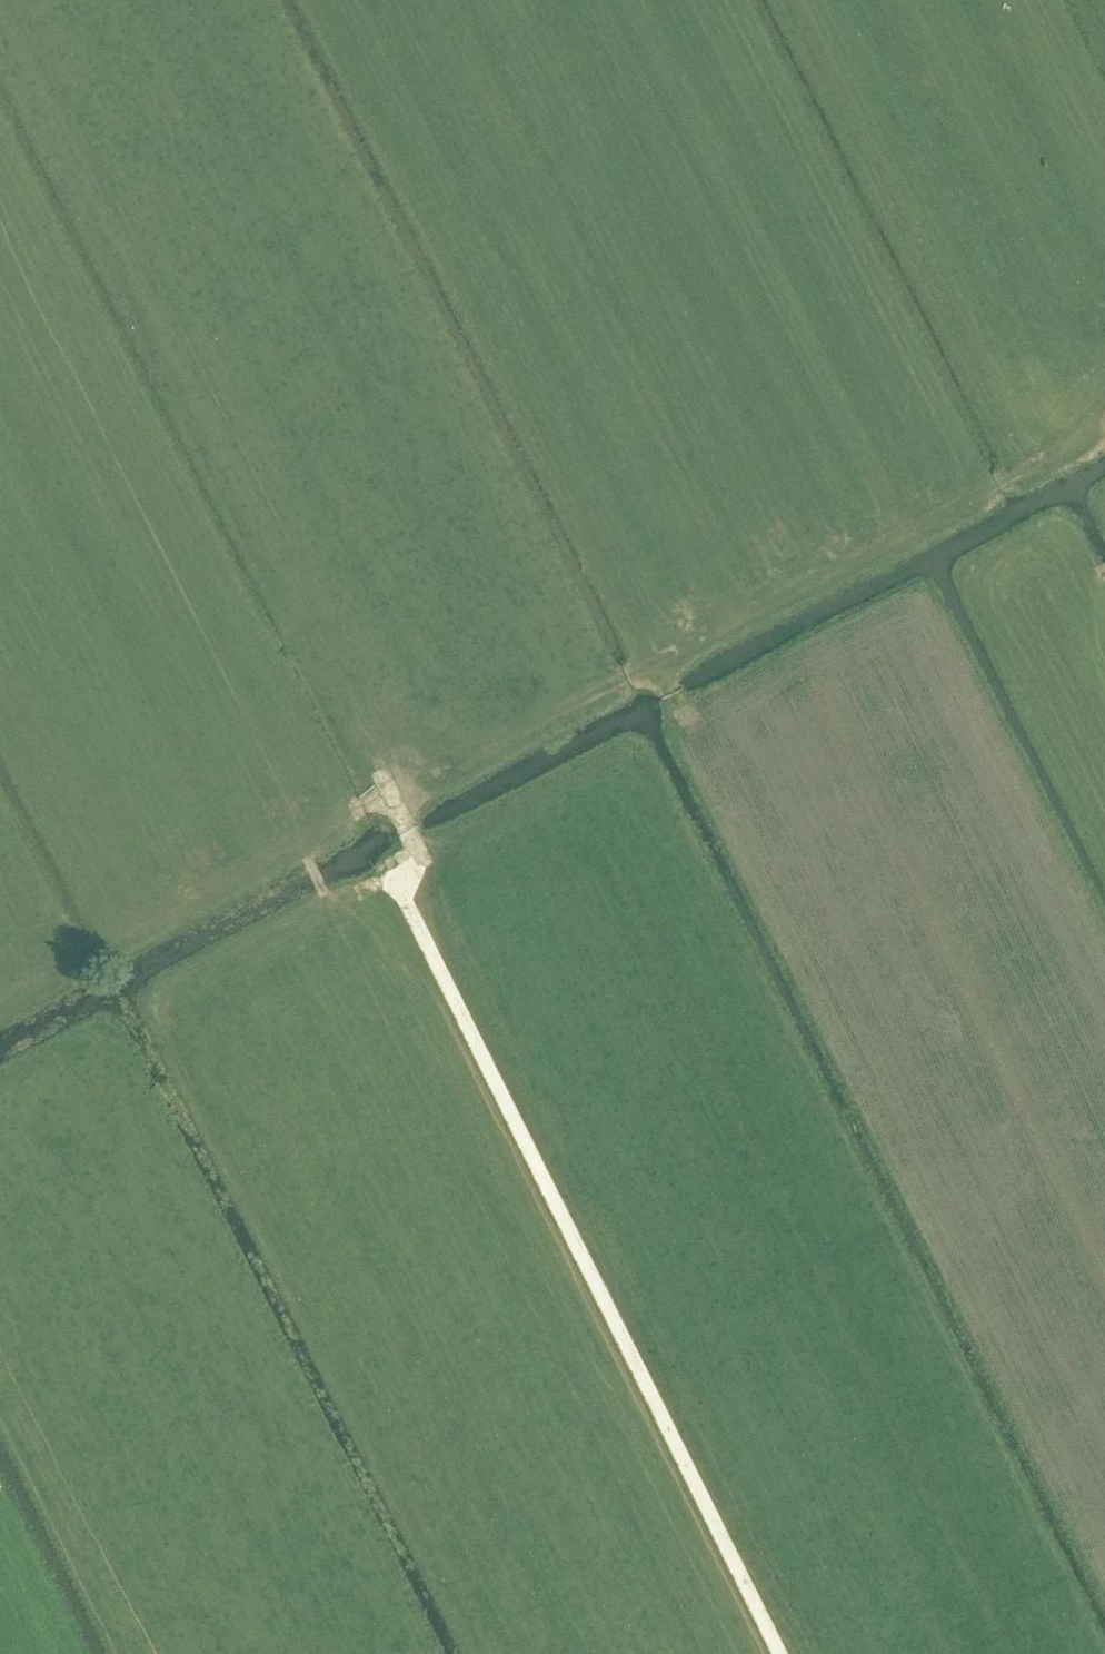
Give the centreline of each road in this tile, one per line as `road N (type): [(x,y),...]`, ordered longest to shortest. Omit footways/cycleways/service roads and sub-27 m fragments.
road 1 (track): [(780,1653),(398,882)]

